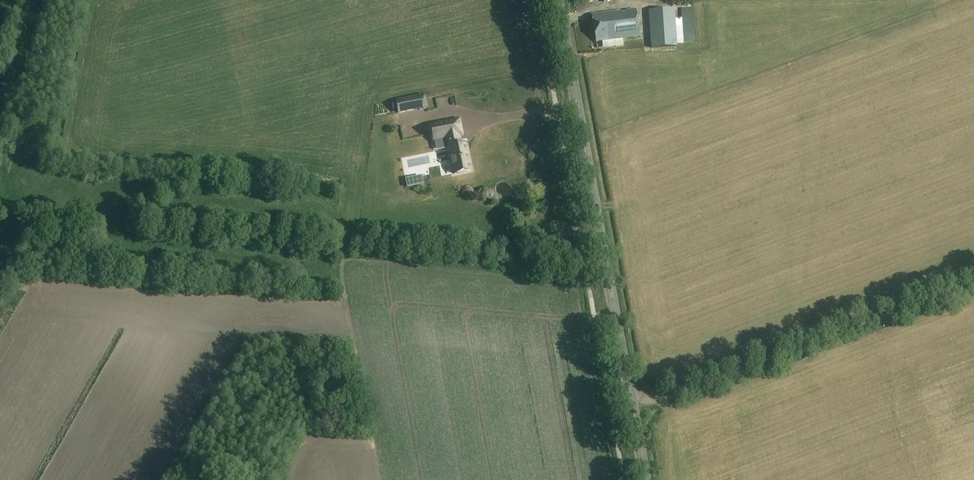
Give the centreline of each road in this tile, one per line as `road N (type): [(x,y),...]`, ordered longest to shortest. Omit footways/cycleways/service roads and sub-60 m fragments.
road 1 (tertiary): [(647,479),(558,0)]
road 2 (track): [(632,401),(691,391),(973,286)]

